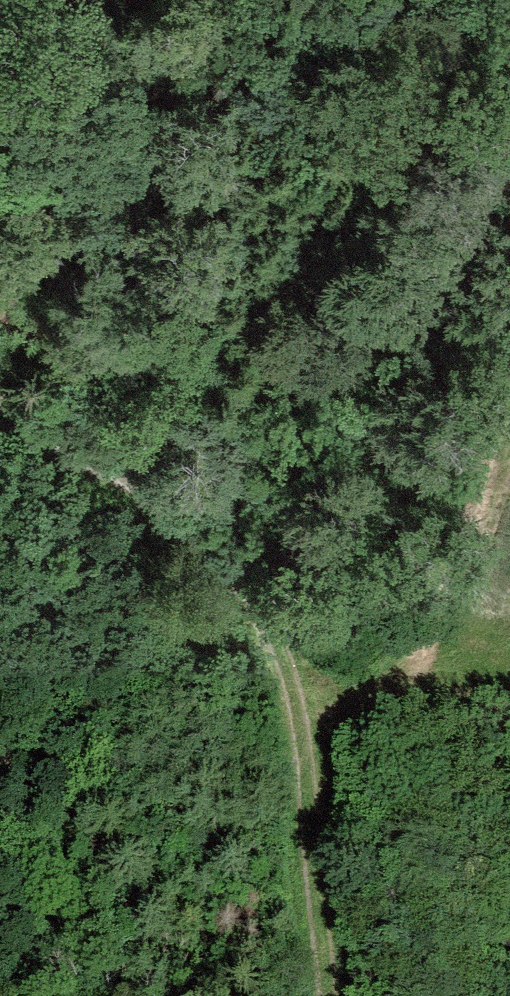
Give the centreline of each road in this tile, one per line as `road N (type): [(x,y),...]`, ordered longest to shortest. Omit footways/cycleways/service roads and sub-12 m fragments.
road 1 (track): [(327,995),(293,660),(61,352),(0,319)]
road 2 (track): [(293,660),(406,527),(509,280)]

